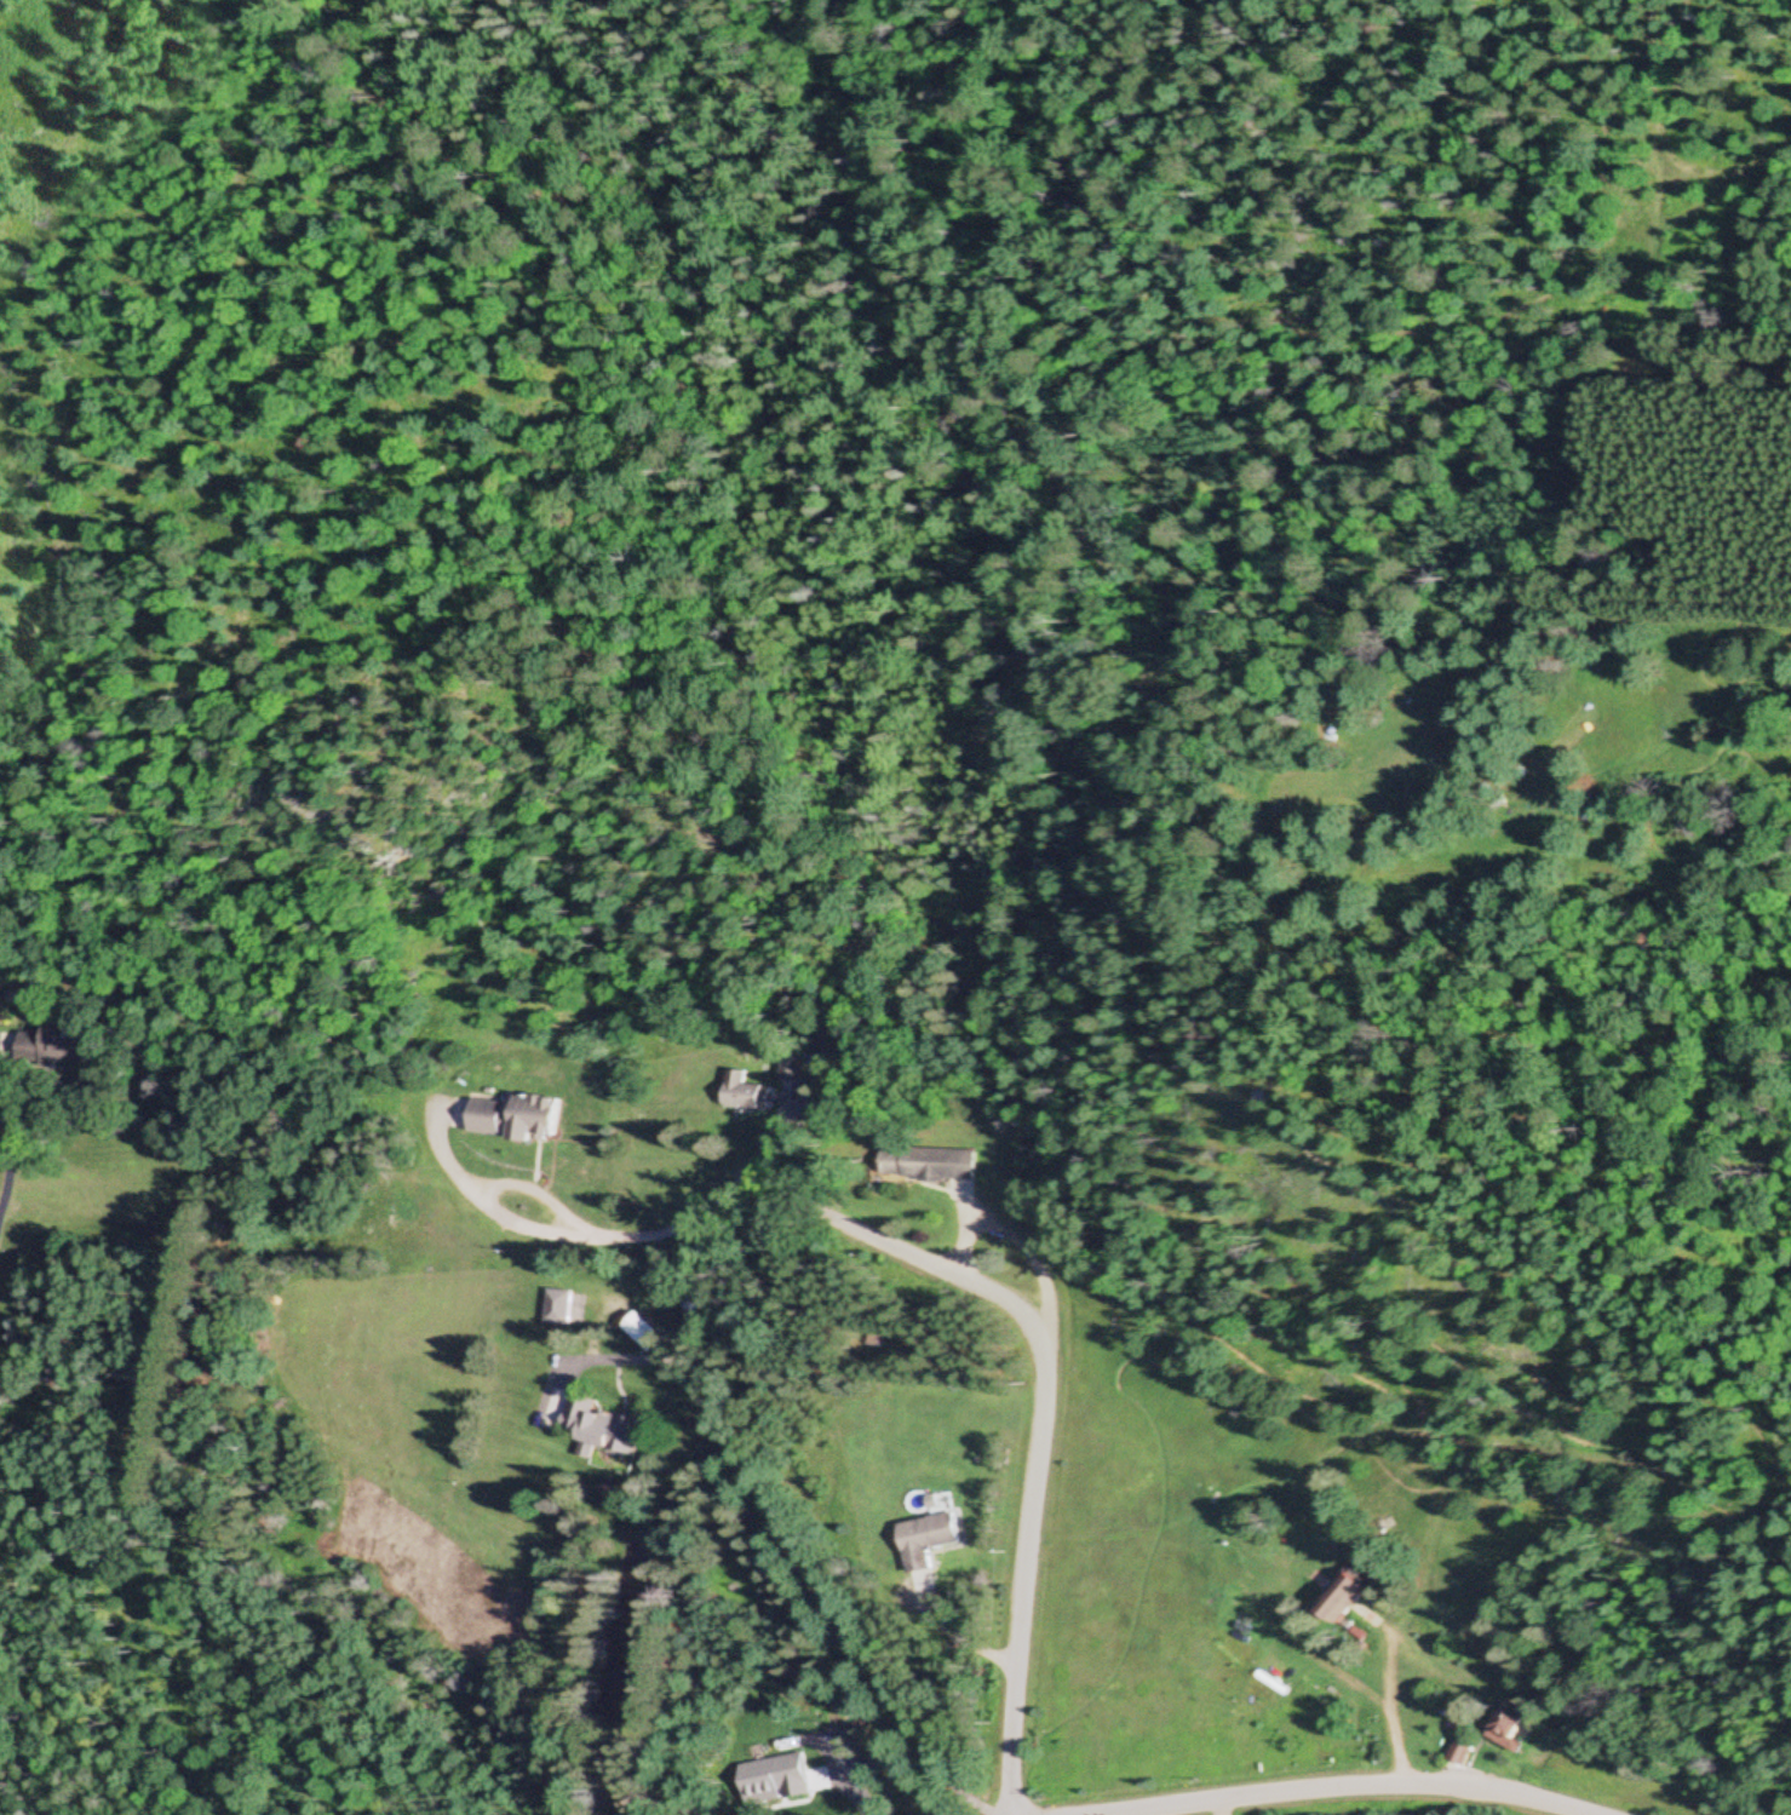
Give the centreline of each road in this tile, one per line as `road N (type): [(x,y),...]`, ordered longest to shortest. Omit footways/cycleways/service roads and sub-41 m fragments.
road 1 (residential): [(1015,1814),(1012,1722),(1040,1385),(1031,1337),(1006,1306),(811,1216),(747,1222)]
road 2 (residential): [(1099,1814),(1399,1782),(1584,1814)]

